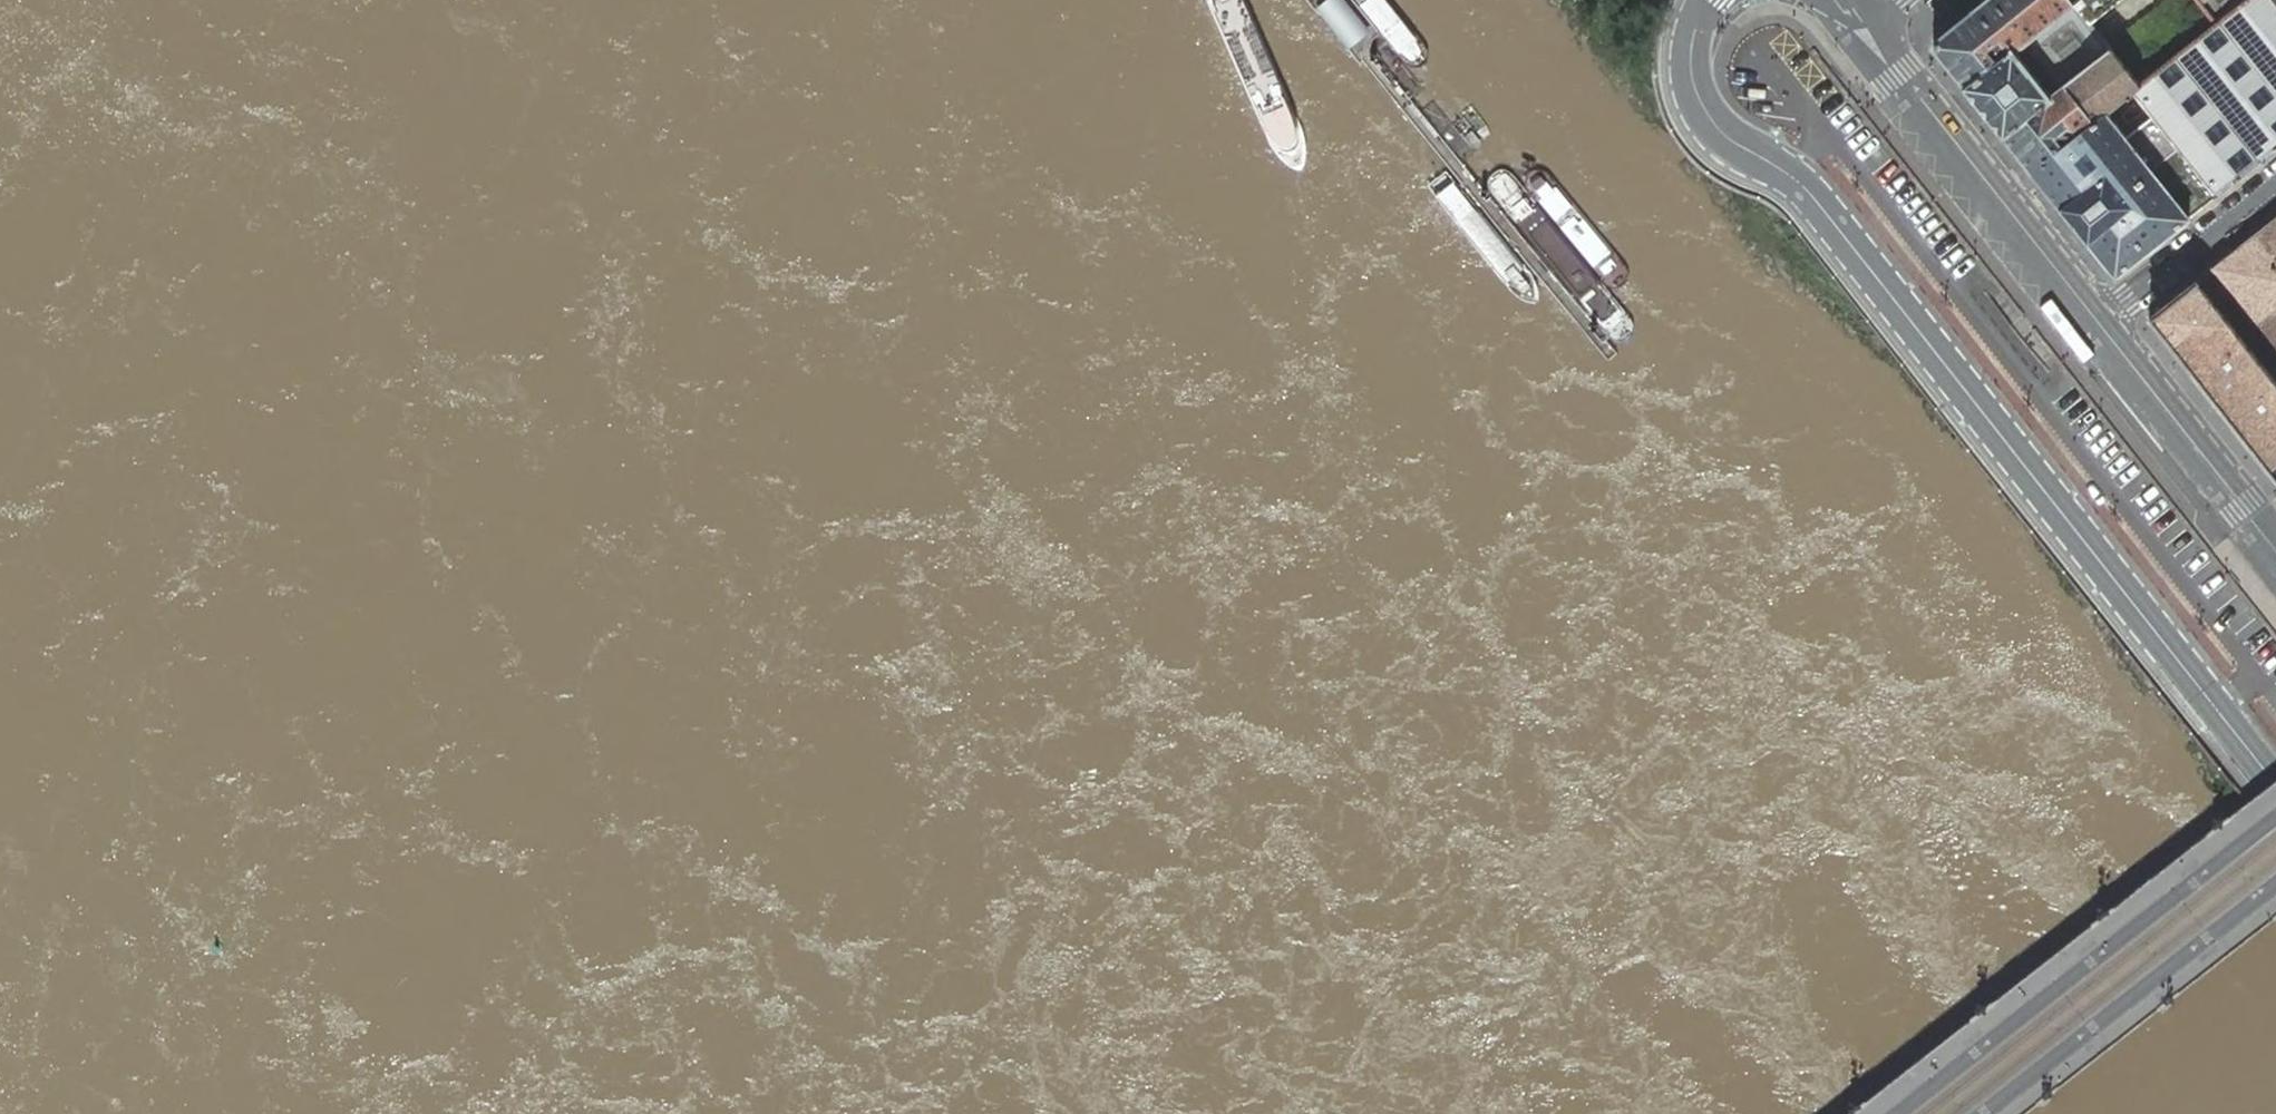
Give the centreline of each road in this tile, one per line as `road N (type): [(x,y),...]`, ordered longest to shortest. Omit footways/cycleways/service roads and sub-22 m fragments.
road 1 (tertiary): [(2275,784),(1815,198),(1711,120),(1691,57),(1704,0)]
road 2 (tertiary): [(2096,320),(1859,30)]
road 3 (tertiary): [(2275,549),(2096,320)]
road 4 (residential): [(2275,182),(2096,320)]

